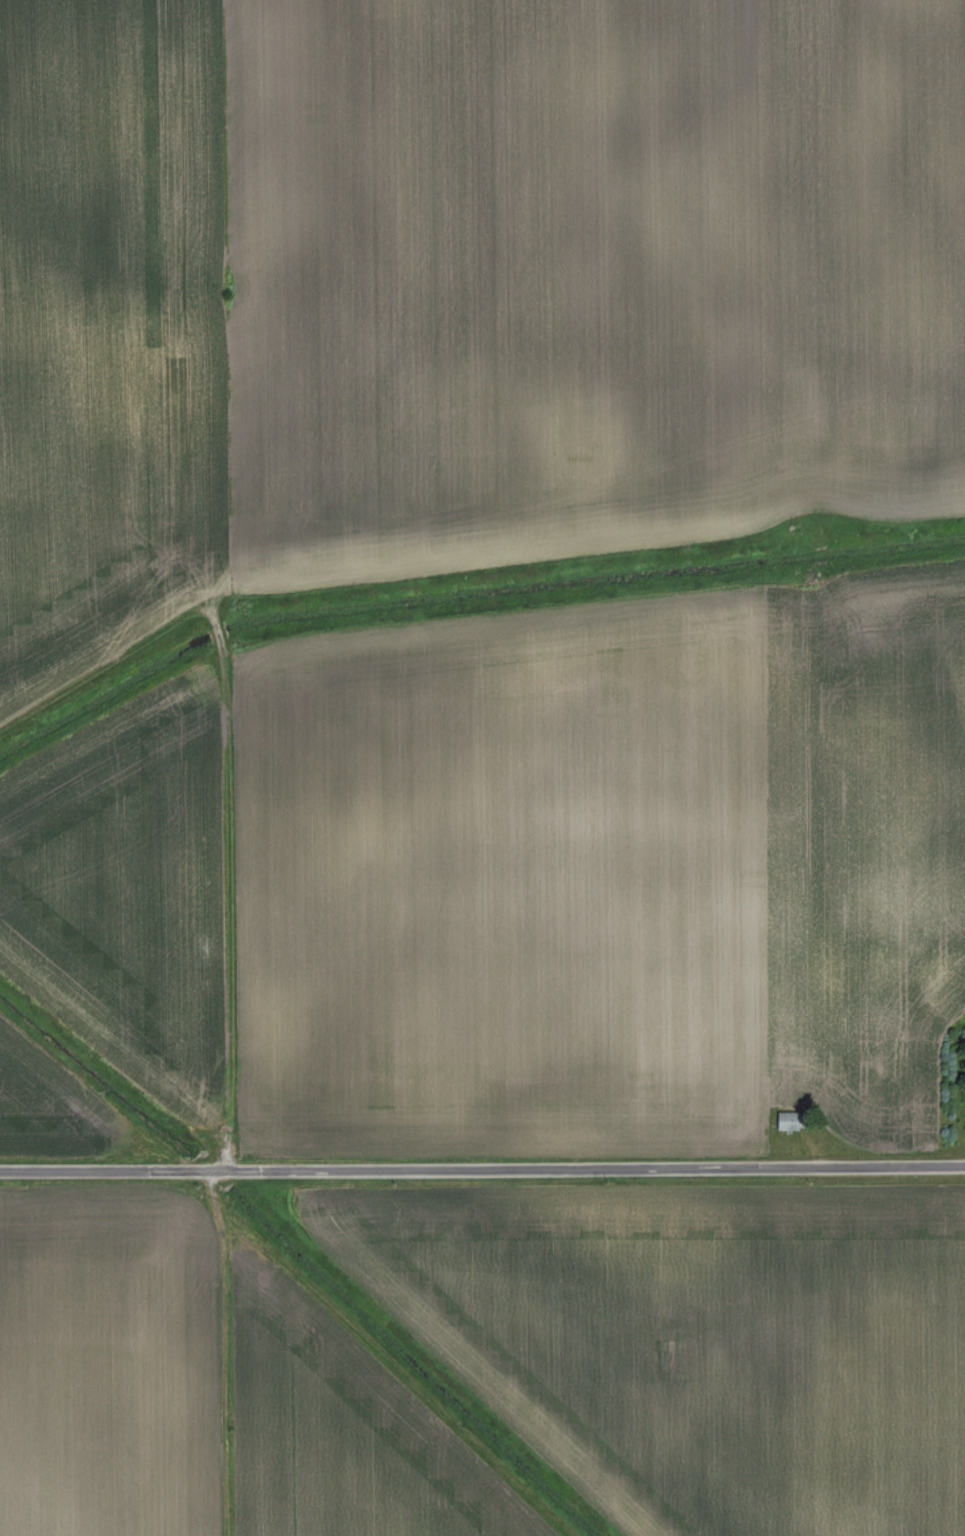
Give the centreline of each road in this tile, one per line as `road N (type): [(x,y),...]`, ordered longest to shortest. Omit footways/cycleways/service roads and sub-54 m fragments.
road 1 (residential): [(0,1170),(964,1165)]

